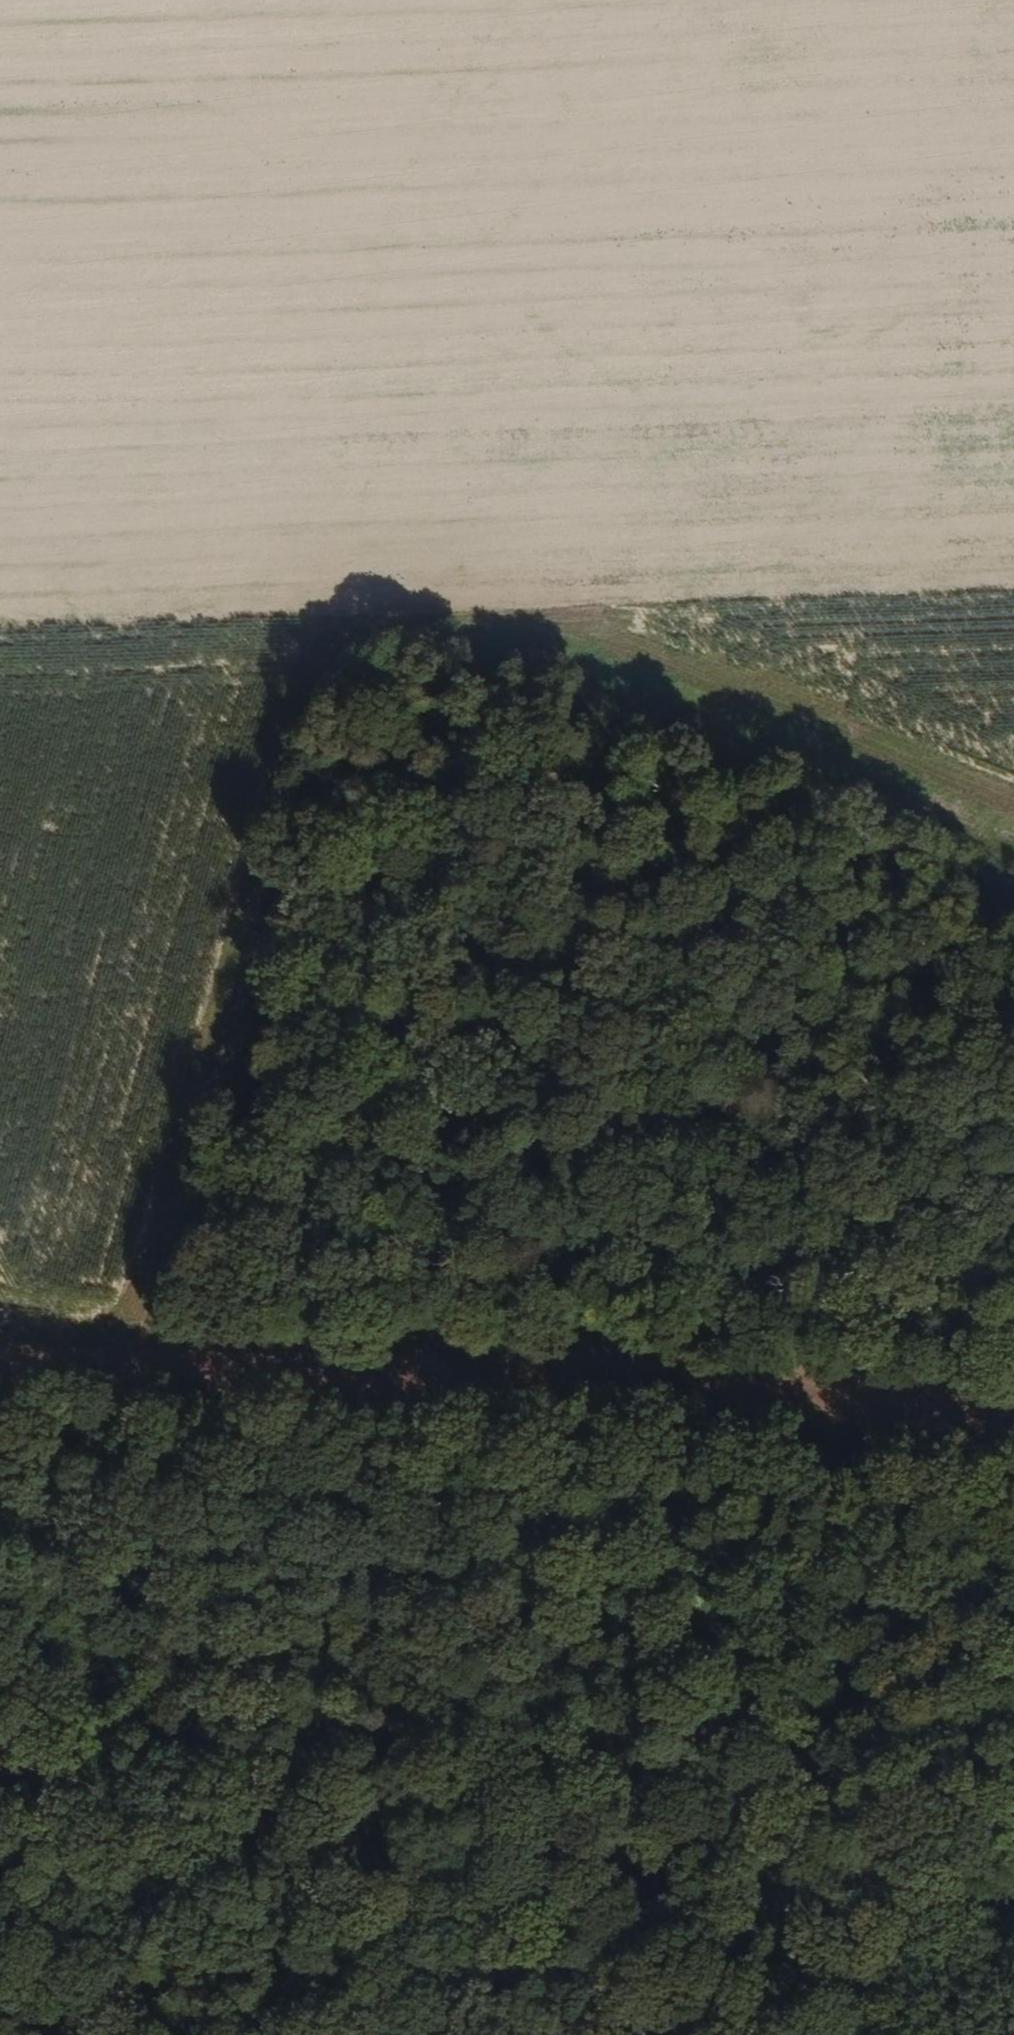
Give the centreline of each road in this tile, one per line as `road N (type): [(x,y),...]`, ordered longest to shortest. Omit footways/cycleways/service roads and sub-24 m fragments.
road 1 (track): [(0,1470),(61,1545),(94,1610),(177,1901),(196,2034)]
road 2 (track): [(770,2034),(1013,1772)]

